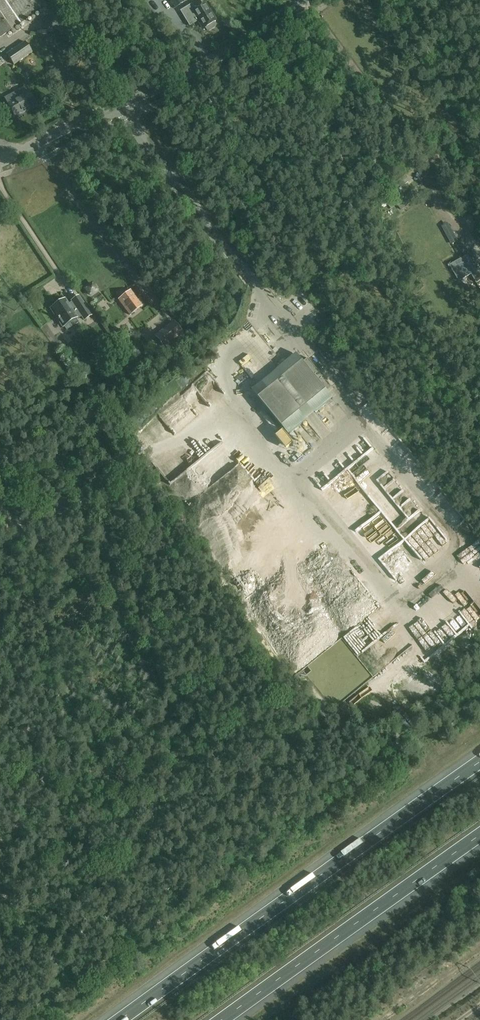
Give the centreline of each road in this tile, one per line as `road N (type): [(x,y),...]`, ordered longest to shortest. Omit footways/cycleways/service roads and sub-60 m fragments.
road 1 (motorway): [(479,761),(119,1019)]
road 2 (tertiary): [(0,162),(189,73),(302,0)]
road 3 (motorway): [(224,1019),(479,836)]

